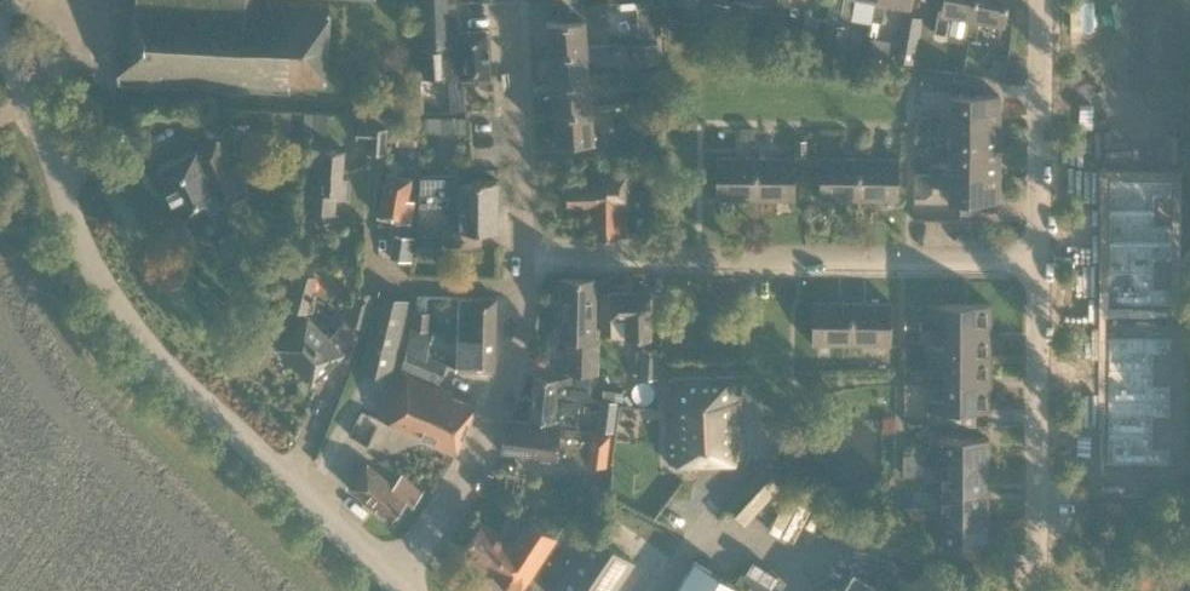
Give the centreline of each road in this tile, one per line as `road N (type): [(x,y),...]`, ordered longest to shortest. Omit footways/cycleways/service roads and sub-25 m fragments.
road 1 (unclassified): [(396,579),(139,331),(82,237),(39,108),(0,39)]
road 2 (residential): [(1037,259),(523,259)]
road 3 (residential): [(396,579),(462,489),(489,433),(519,333),(523,259)]
road 4 (residential): [(1021,590),(1038,558),(1037,259)]
road 5 (residential): [(523,259),(510,0)]
road 6 (residential): [(1037,259),(1044,0)]

